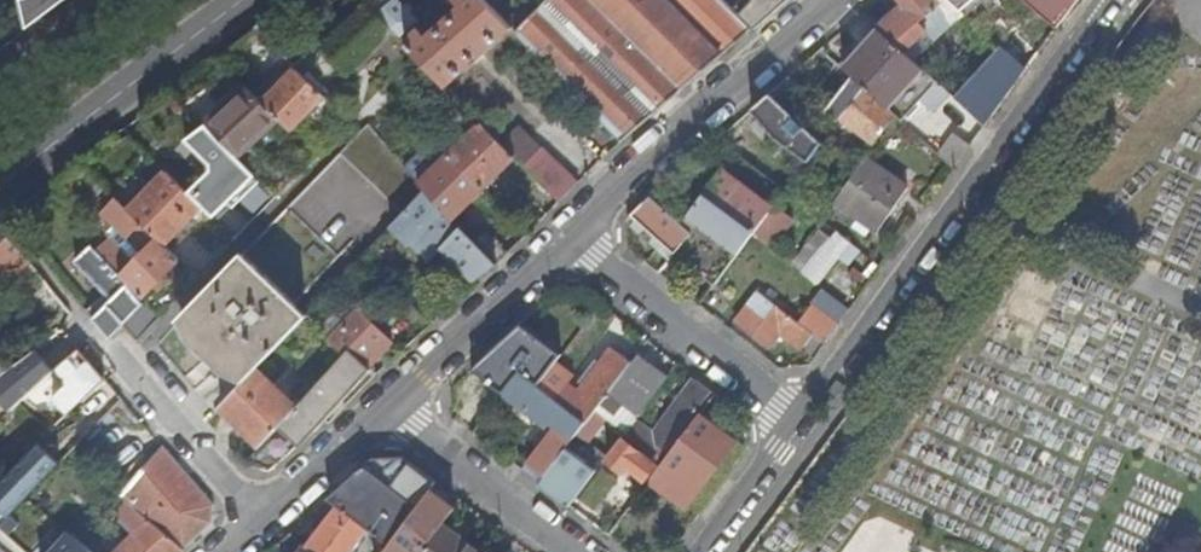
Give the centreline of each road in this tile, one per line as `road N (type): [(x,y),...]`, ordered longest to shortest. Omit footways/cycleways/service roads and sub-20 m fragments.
road 1 (residential): [(1105,0),(800,414)]
road 2 (residential): [(579,236),(613,190),(831,0)]
road 3 (secondary): [(234,0),(0,184)]
road 4 (residential): [(579,236),(800,414)]
road 5 (residential): [(385,408),(579,236)]
road 6 (residential): [(257,518),(89,322)]
road 7 (residential): [(385,408),(579,551)]
road 8 (residential): [(800,414),(697,551)]
road 9 (residential): [(257,518),(385,408)]

